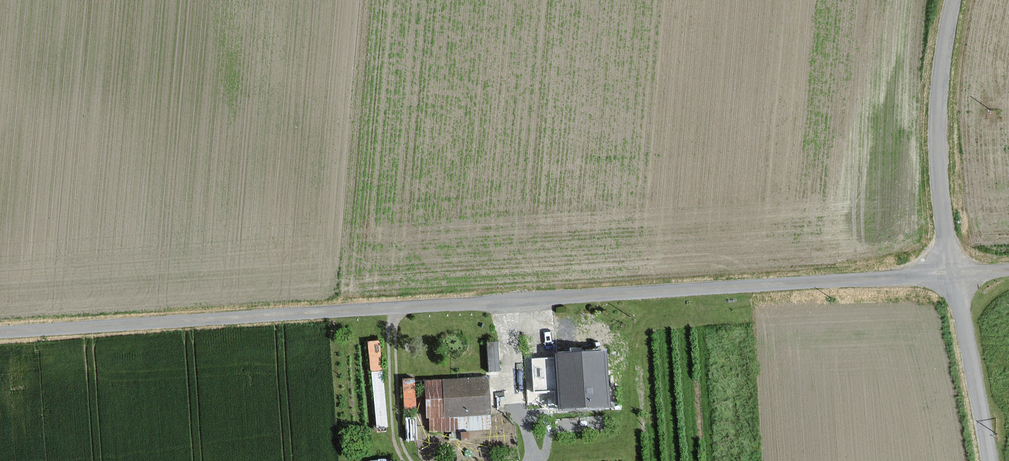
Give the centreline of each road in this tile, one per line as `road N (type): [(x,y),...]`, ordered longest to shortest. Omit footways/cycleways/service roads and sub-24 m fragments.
road 1 (unclassified): [(0,333),(950,274)]
road 2 (unclassified): [(950,274),(937,116),(953,0)]
road 3 (unclassified): [(987,460),(950,274)]
road 4 (track): [(392,308),(396,432),(407,460)]

